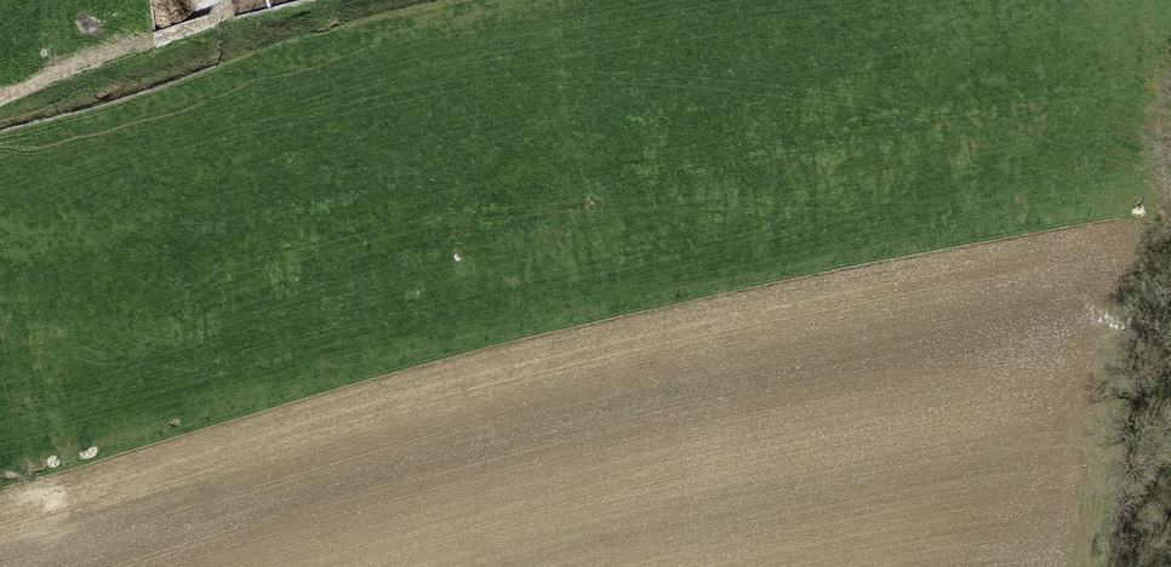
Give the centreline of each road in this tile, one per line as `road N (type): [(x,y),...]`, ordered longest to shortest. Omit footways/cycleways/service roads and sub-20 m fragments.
road 1 (motorway): [(770,0),(184,566)]
road 2 (motorway): [(404,566),(964,0)]

